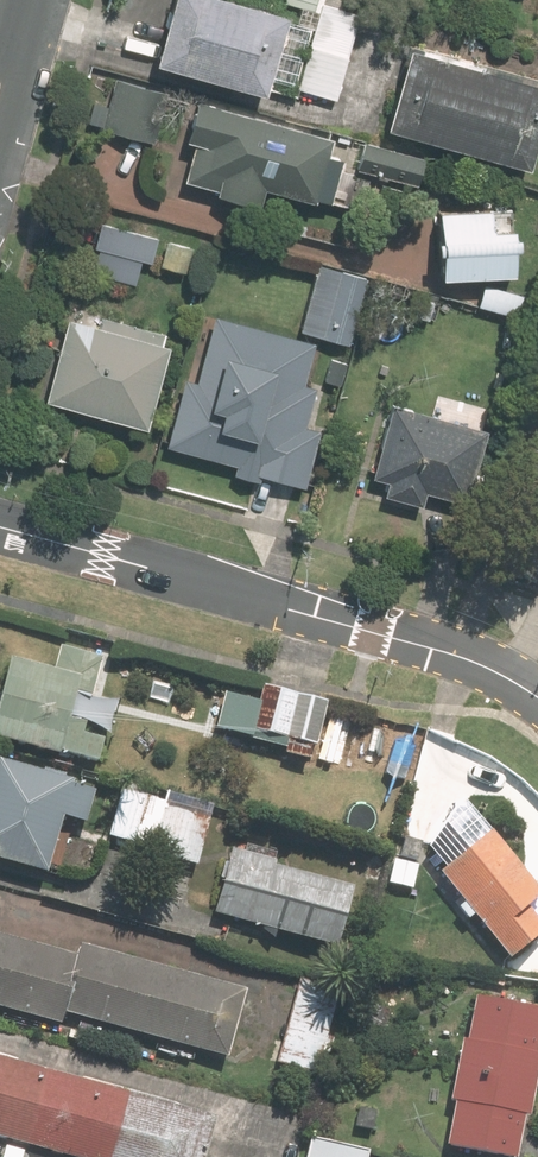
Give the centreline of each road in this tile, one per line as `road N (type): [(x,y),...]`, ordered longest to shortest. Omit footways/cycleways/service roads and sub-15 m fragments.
road 1 (residential): [(537,704),(455,656),(0,528)]

